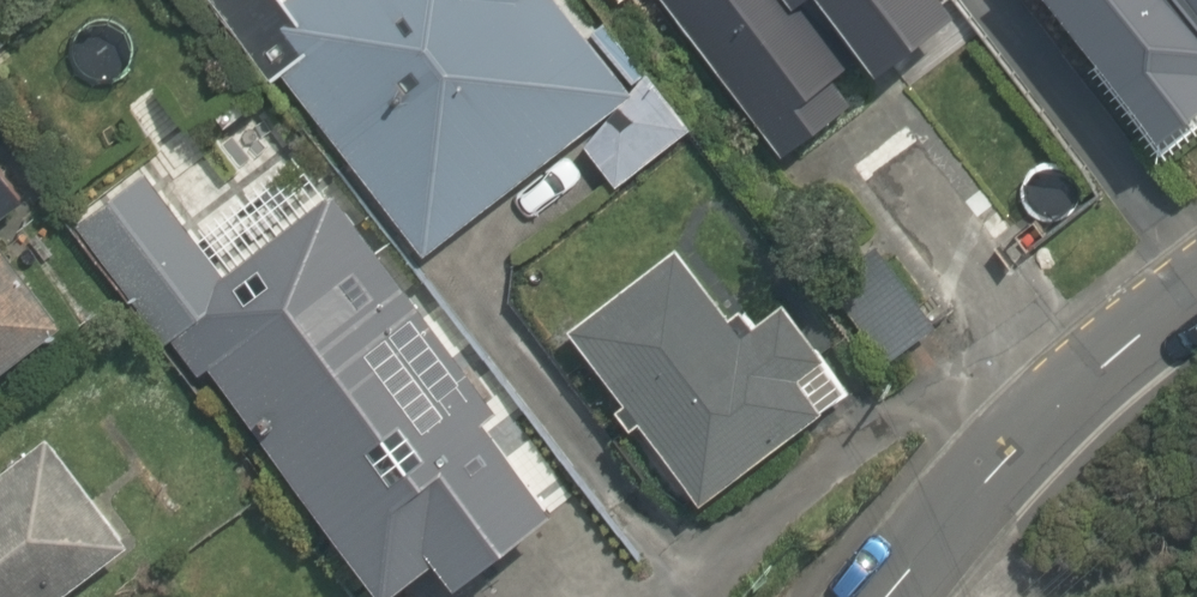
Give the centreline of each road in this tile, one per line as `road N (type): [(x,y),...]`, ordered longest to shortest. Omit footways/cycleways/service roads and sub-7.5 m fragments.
road 1 (residential): [(884,596),(1075,383),(1196,288)]

